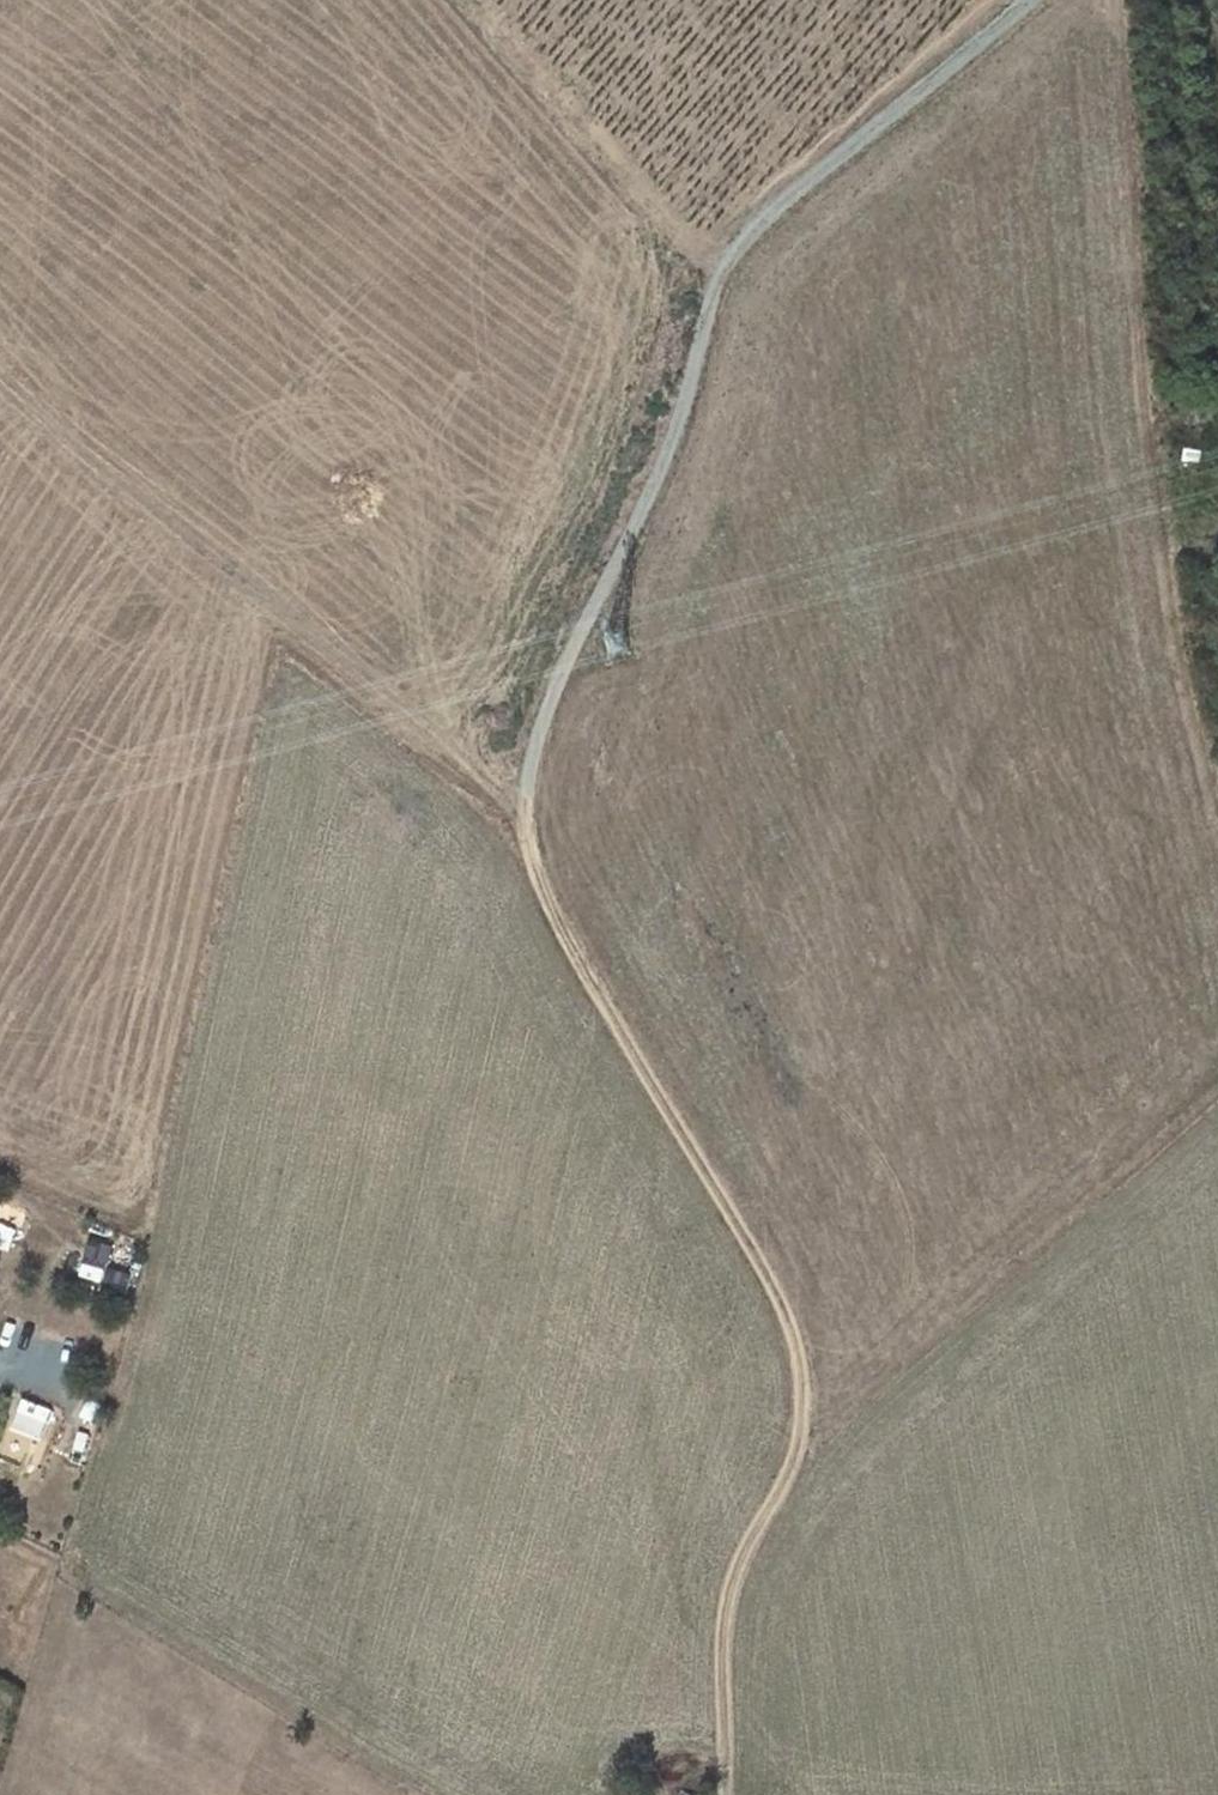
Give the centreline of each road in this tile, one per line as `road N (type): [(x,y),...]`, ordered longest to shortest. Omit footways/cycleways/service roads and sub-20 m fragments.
road 1 (track): [(1051,0),(728,261),(530,755),(532,866),(771,1298),(809,1405),(724,1618),(726,1794)]

